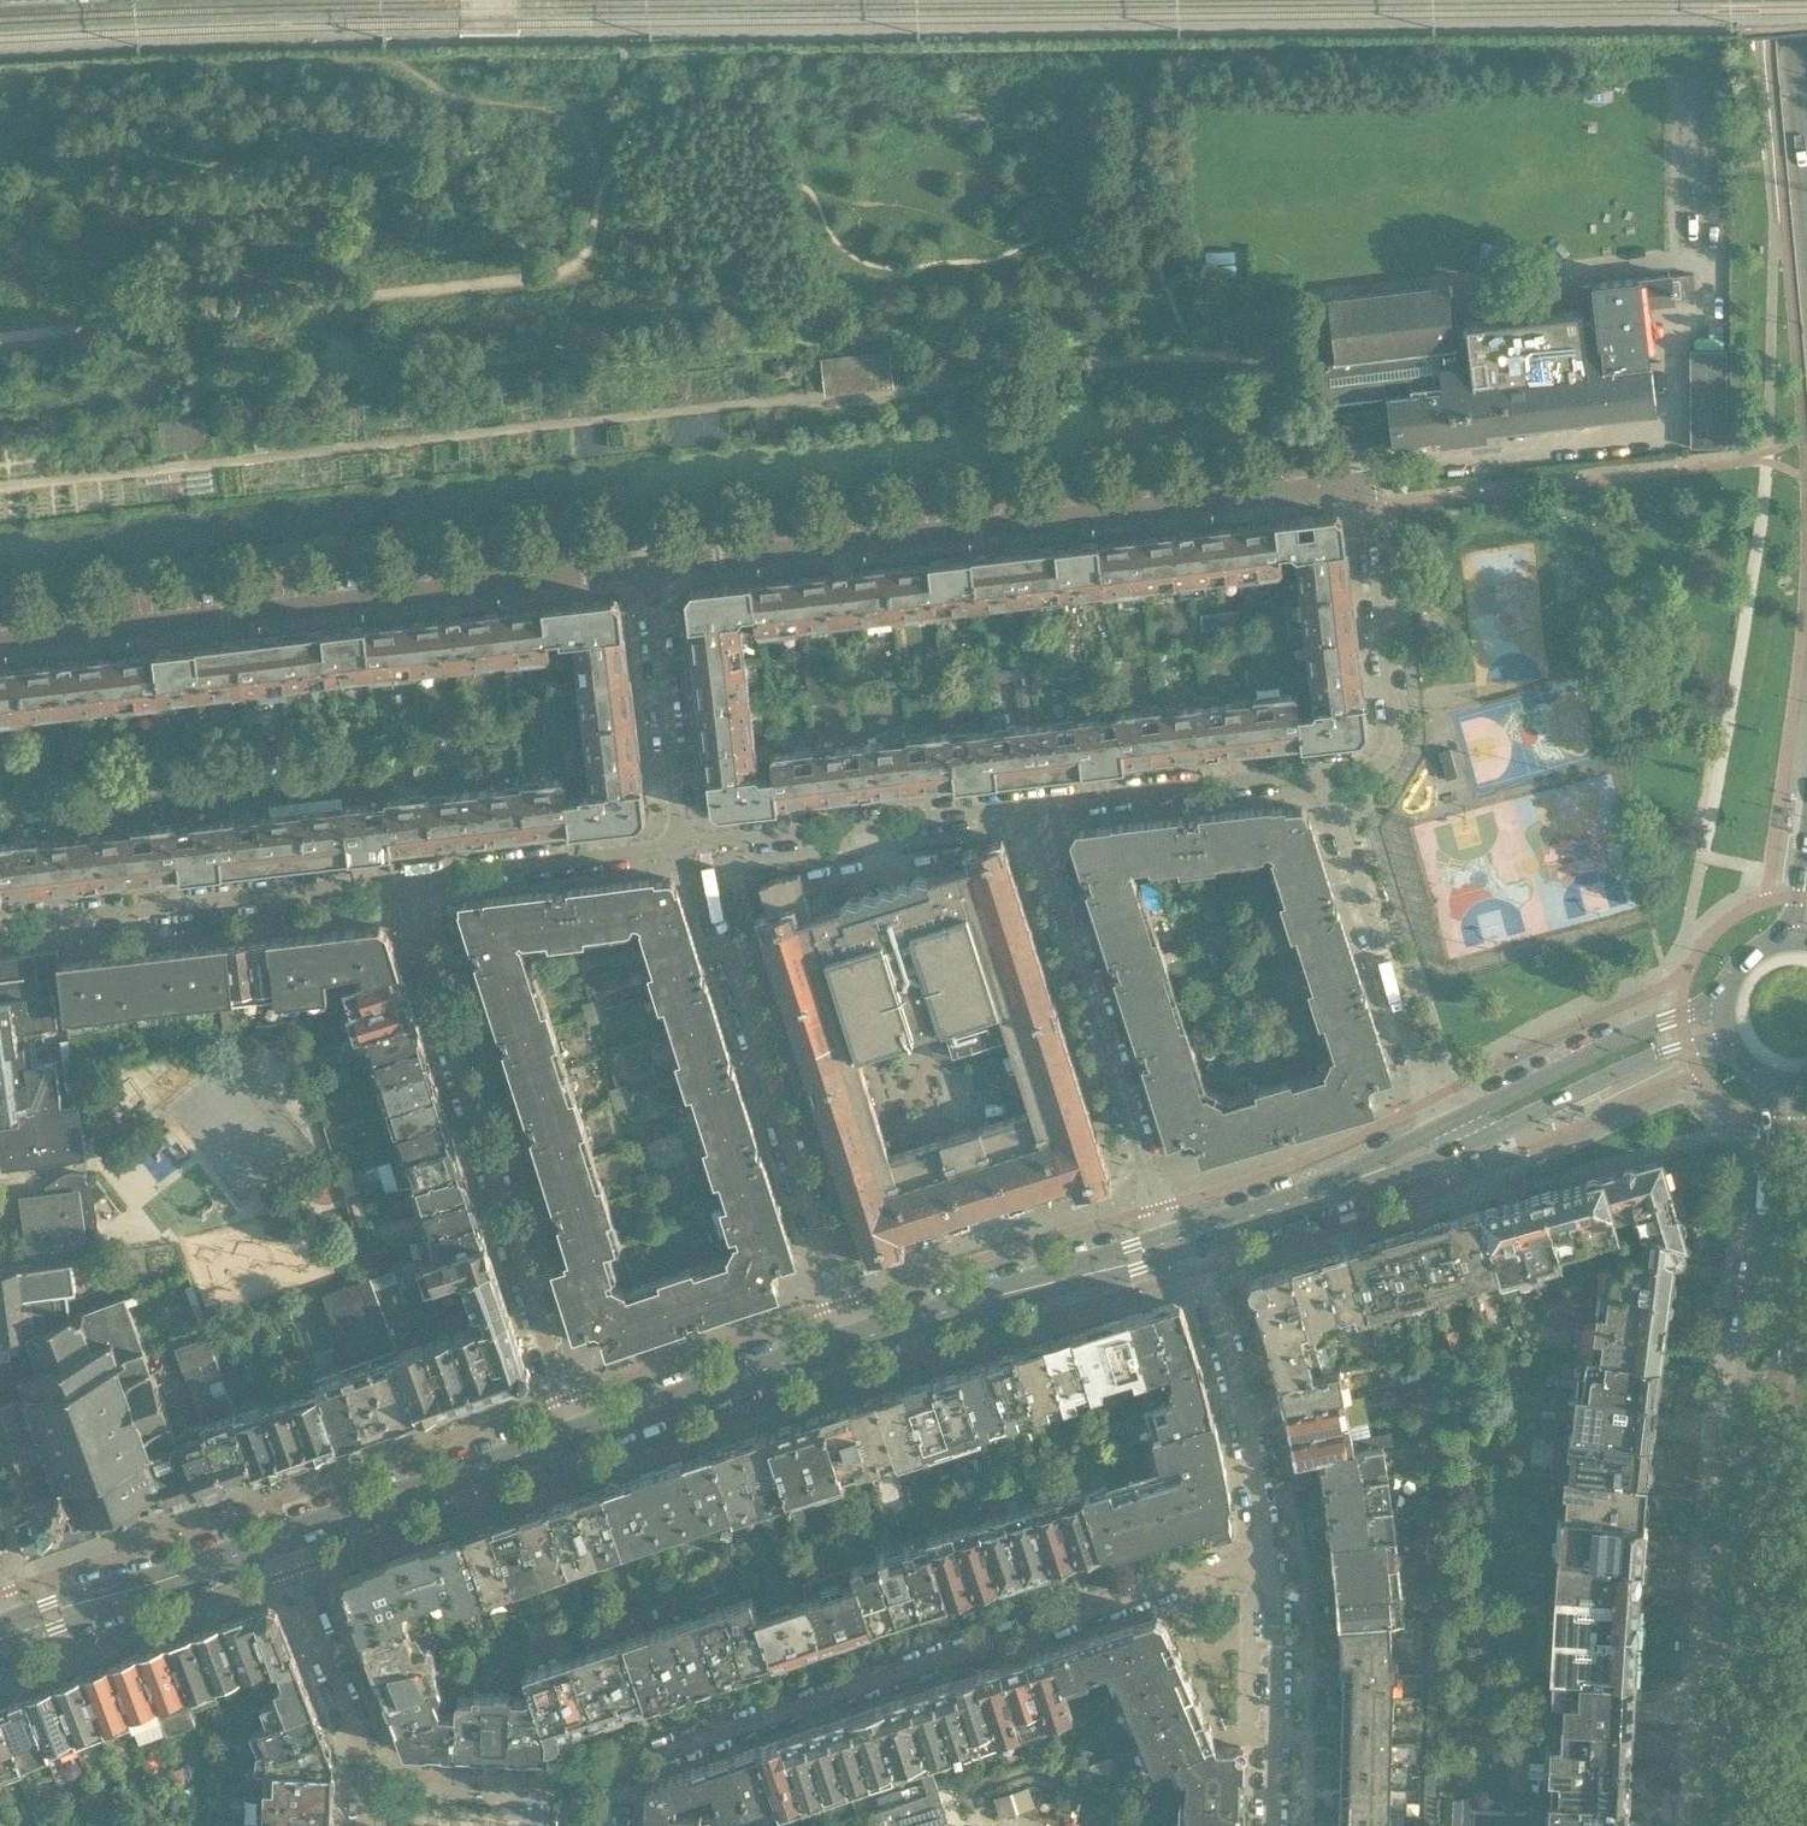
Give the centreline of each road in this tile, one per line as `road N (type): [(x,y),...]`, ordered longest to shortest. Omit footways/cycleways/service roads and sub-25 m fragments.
road 1 (residential): [(1325,773),(1366,769),(1395,748),(1366,484),(648,566)]
road 2 (residential): [(598,1825),(604,1777),(627,1762),(1268,1555)]
road 3 (residential): [(0,646),(648,566)]
road 4 (residential): [(1720,1825),(1724,1681),(1769,1217)]
road 5 (residential): [(578,1434),(401,883)]
road 6 (residential): [(692,845),(853,1340)]
road 7 (residential): [(1181,1236),(1146,1164),(1038,805)]
road 8 (residential): [(401,883),(0,923)]
road 9 (residential): [(1325,773),(1417,1067),(1442,1122)]
road 10 (residential): [(1038,805),(692,845)]
road 11 (secondary): [(853,1340),(1181,1236)]
road 12 (residential): [(1268,1555),(1241,1403),(1202,1268),(1181,1236)]
road 13 (secondary): [(284,1537),(578,1434)]
road 14 (secondary): [(1726,1000),(1648,1026),(1442,1122)]
road 15 (secondary): [(1451,1152),(1669,1049),(1730,1037)]
road 16 (residential): [(284,1537),(362,1752),(364,1825)]
road 17 (residential): [(401,883),(692,845)]
road 18 (secondary): [(578,1434),(853,1340)]
road 19 (residential): [(1038,805),(1325,773)]
road 20 (secondary): [(13,1634),(284,1537)]
road 21 (residential): [(648,566),(679,817),(692,845)]
road 22 (residential): [(1271,1825),(1276,1636),(1268,1555)]
road 23 (secondary): [(1181,1236),(1317,1191)]
road 24 (secondary): [(1442,1122),(1317,1191)]
road 25 (residential): [(1768,1077),(1769,1217)]
road 26 (secondary): [(1317,1191),(1451,1152)]
road 27 (residential): [(1769,1217),(1800,1083)]
road 28 (tertiary): [(1806,132),(1795,0)]
road 29 (tertiary): [(1806,816),(1783,942)]

